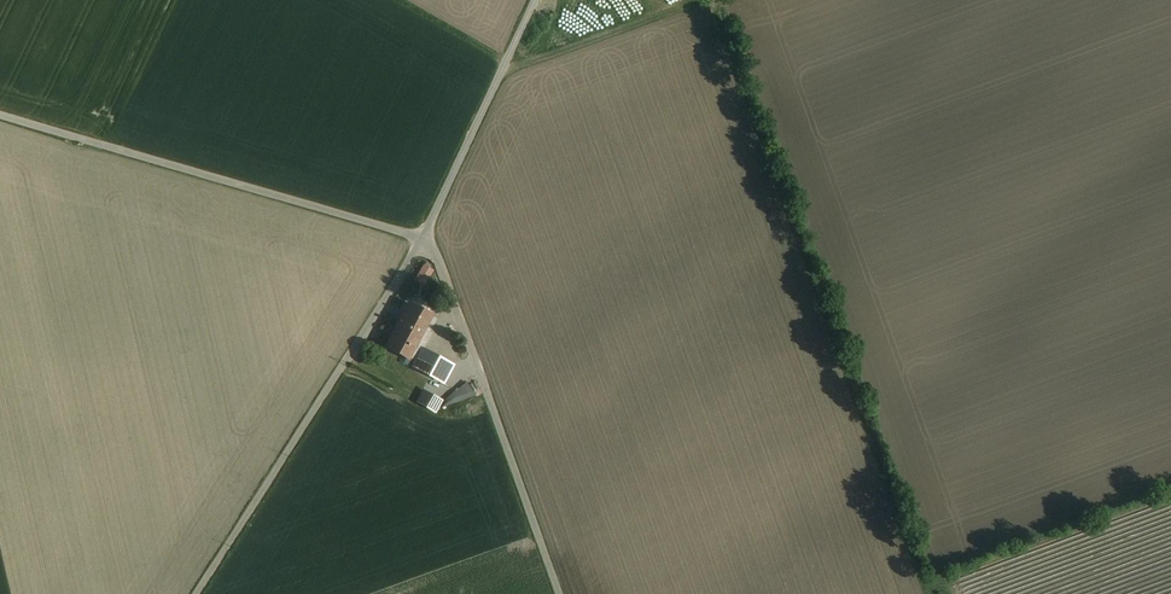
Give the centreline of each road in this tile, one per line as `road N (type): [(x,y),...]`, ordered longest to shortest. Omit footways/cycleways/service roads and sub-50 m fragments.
road 1 (track): [(928,593),(712,0)]
road 2 (unclassified): [(0,116),(422,239)]
road 3 (residential): [(196,593),(422,239)]
road 4 (unclassified): [(422,239),(432,245),(559,593)]
road 5 (unclassified): [(422,239),(534,0)]
road 6 (track): [(500,71),(704,0)]
road 7 (track): [(505,61),(396,0)]

